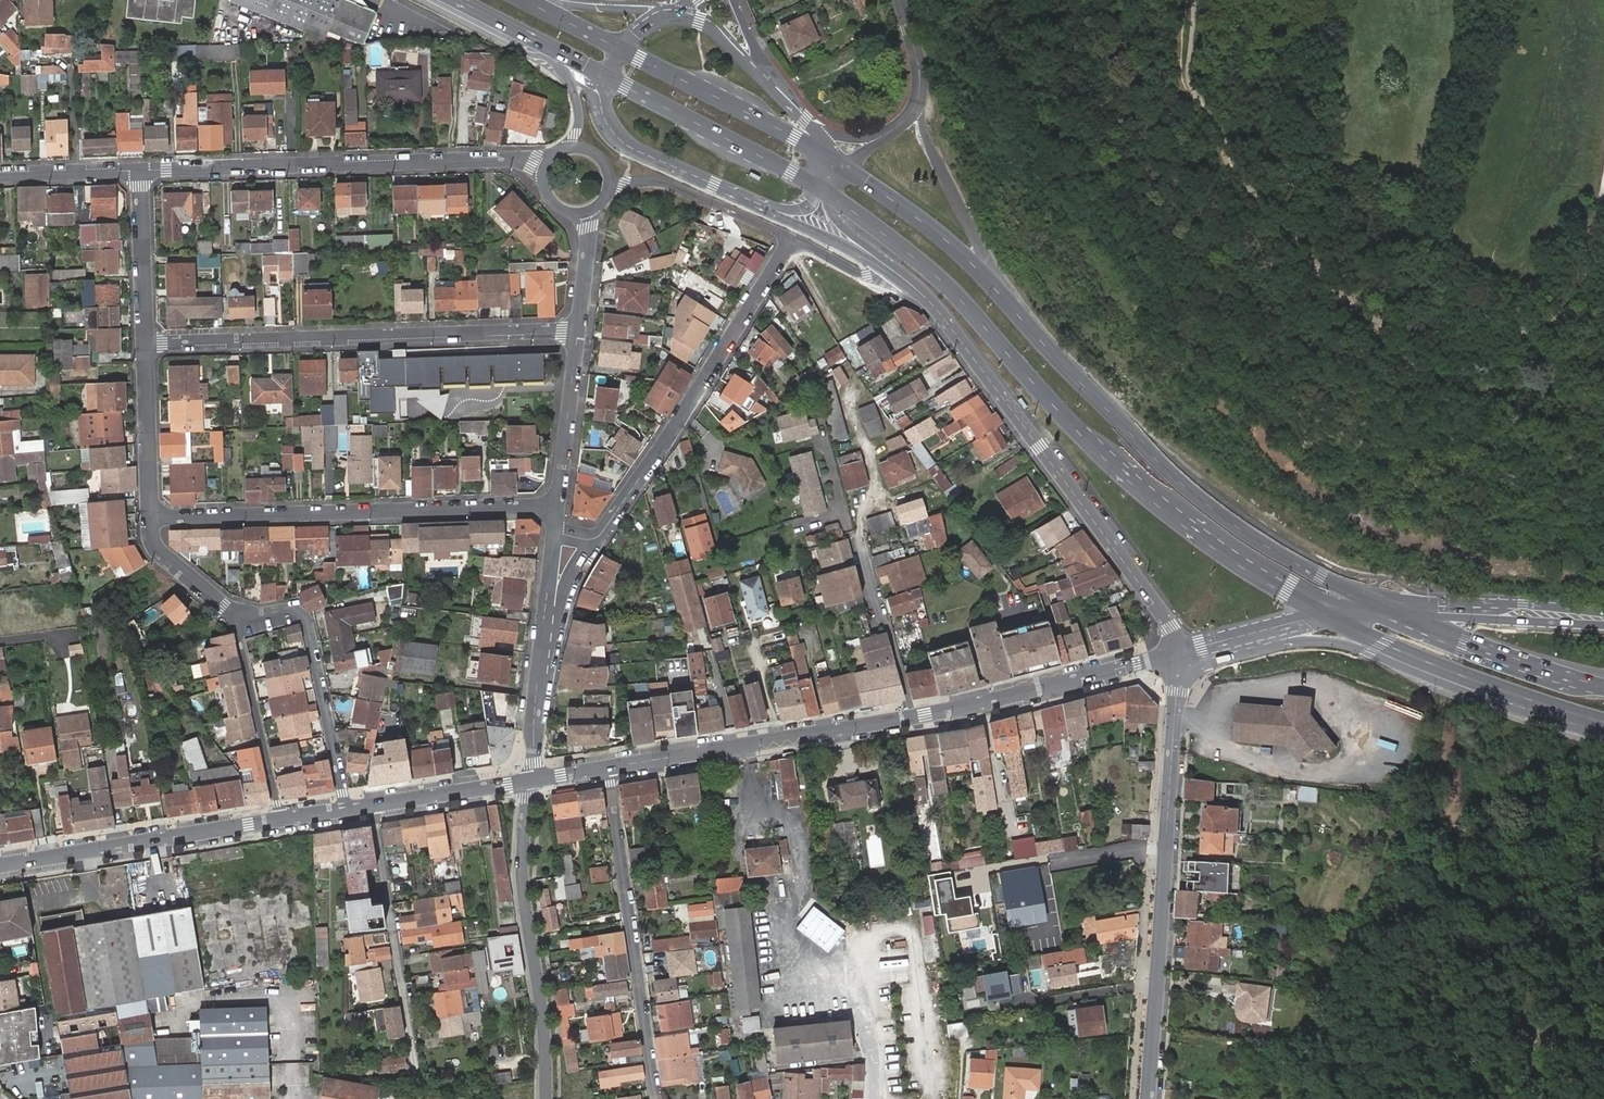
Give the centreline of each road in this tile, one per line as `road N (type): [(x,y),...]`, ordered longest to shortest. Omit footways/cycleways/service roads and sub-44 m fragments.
road 1 (primary): [(821,189),(940,279),(1064,417),(1193,528),(1330,617)]
road 2 (primary): [(1389,609),(1299,565),(1203,503),(999,293)]
road 3 (tertiary): [(902,278),(948,324),(1154,603),(1176,653)]
road 4 (secondary): [(1176,653),(1147,1098)]
road 5 (residential): [(145,342),(579,328)]
road 6 (residential): [(139,171),(326,163),(547,168)]
road 7 (residential): [(151,516),(557,508)]
road 8 (unclassified): [(1209,644),(1345,644),(1515,709),(1589,722)]
road 9 (residential): [(589,540),(662,445),(790,238)]
road 10 (residential): [(609,768),(659,1098)]
road 11 (residential): [(530,779),(524,895),(546,1098)]
road 12 (tertiary): [(609,768),(909,716)]
road 13 (tertiary): [(0,866),(279,820)]
road 14 (primary): [(1330,617),(1589,722)]
road 15 (tertiary): [(909,716),(1176,653)]
road 16 (residential): [(345,809),(306,620),(287,610),(236,622)]
road 17 (primary): [(836,163),(622,50)]
road 18 (primary): [(608,78),(821,189)]
road 19 (primary): [(1603,687),(1389,609)]
road 20 (secondary): [(1603,619),(1389,609)]
road 21 (residential): [(999,293),(929,146),(919,96)]
road 22 (primary): [(999,293),(922,222),(836,163)]
road 23 (residential): [(236,622),(279,820)]
road 24 (tertiary): [(608,78),(601,104),(618,138),(742,197)]
road 25 (unclassified): [(606,191),(667,183),(790,238)]
road 26 (tertiary): [(345,809),(530,779)]
road 27 (residential): [(909,716),(856,542)]
road 28 (residential): [(579,328),(557,508)]
road 29 (residential): [(145,342),(151,516)]
road 30 (residential): [(139,171),(145,342)]
road 31 (tertiary): [(742,197),(886,273)]
road 32 (residential): [(151,516),(162,554),(236,622)]
road 33 (residential): [(0,177),(139,171)]
road 34 (residential): [(530,779),(541,648)]
road 35 (tertiary): [(758,78),(706,25),(655,21)]
road 36 (secondary): [(1209,644),(1330,617)]
road 37 (tertiary): [(902,278),(837,221),(821,189)]

